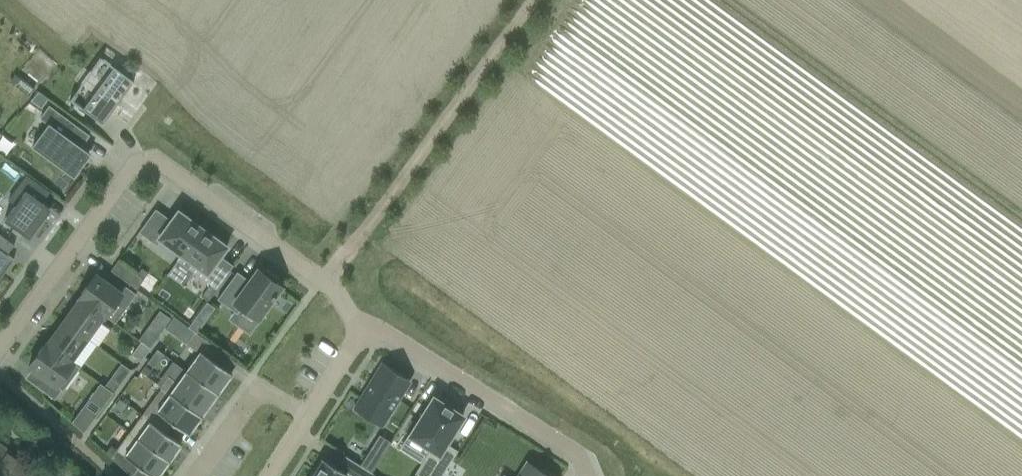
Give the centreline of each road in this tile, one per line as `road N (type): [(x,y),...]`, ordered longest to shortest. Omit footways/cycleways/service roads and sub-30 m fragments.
road 1 (residential): [(364,330),(326,284),(154,160),(133,164),(0,340)]
road 2 (track): [(326,284),(530,0)]
road 3 (residential): [(364,330),(591,475)]
road 4 (residential): [(308,415),(255,388),(193,475)]

